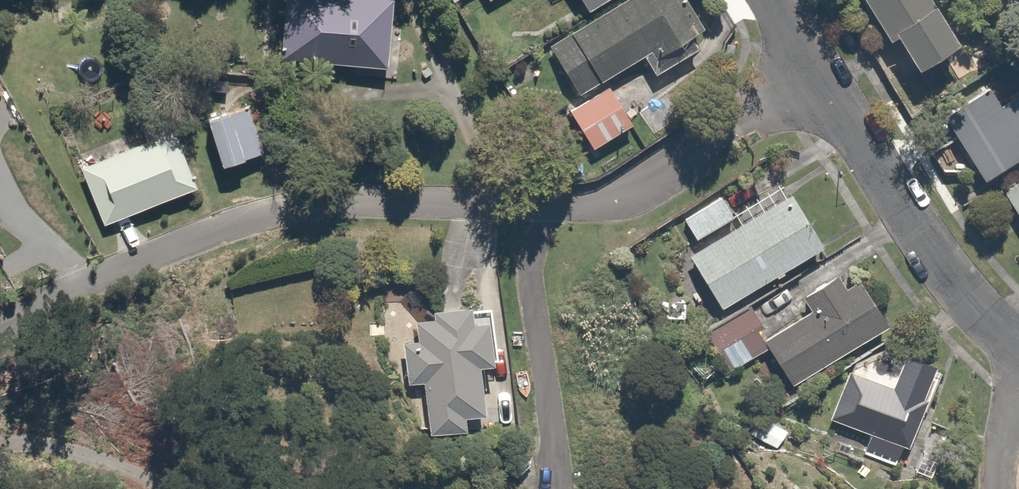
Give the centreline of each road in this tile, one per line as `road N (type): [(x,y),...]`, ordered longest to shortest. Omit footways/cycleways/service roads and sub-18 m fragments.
road 1 (residential): [(821,73),(643,198),(584,205),(308,205),(148,257),(0,324)]
road 2 (residential): [(821,73),(945,269),(1018,348)]

